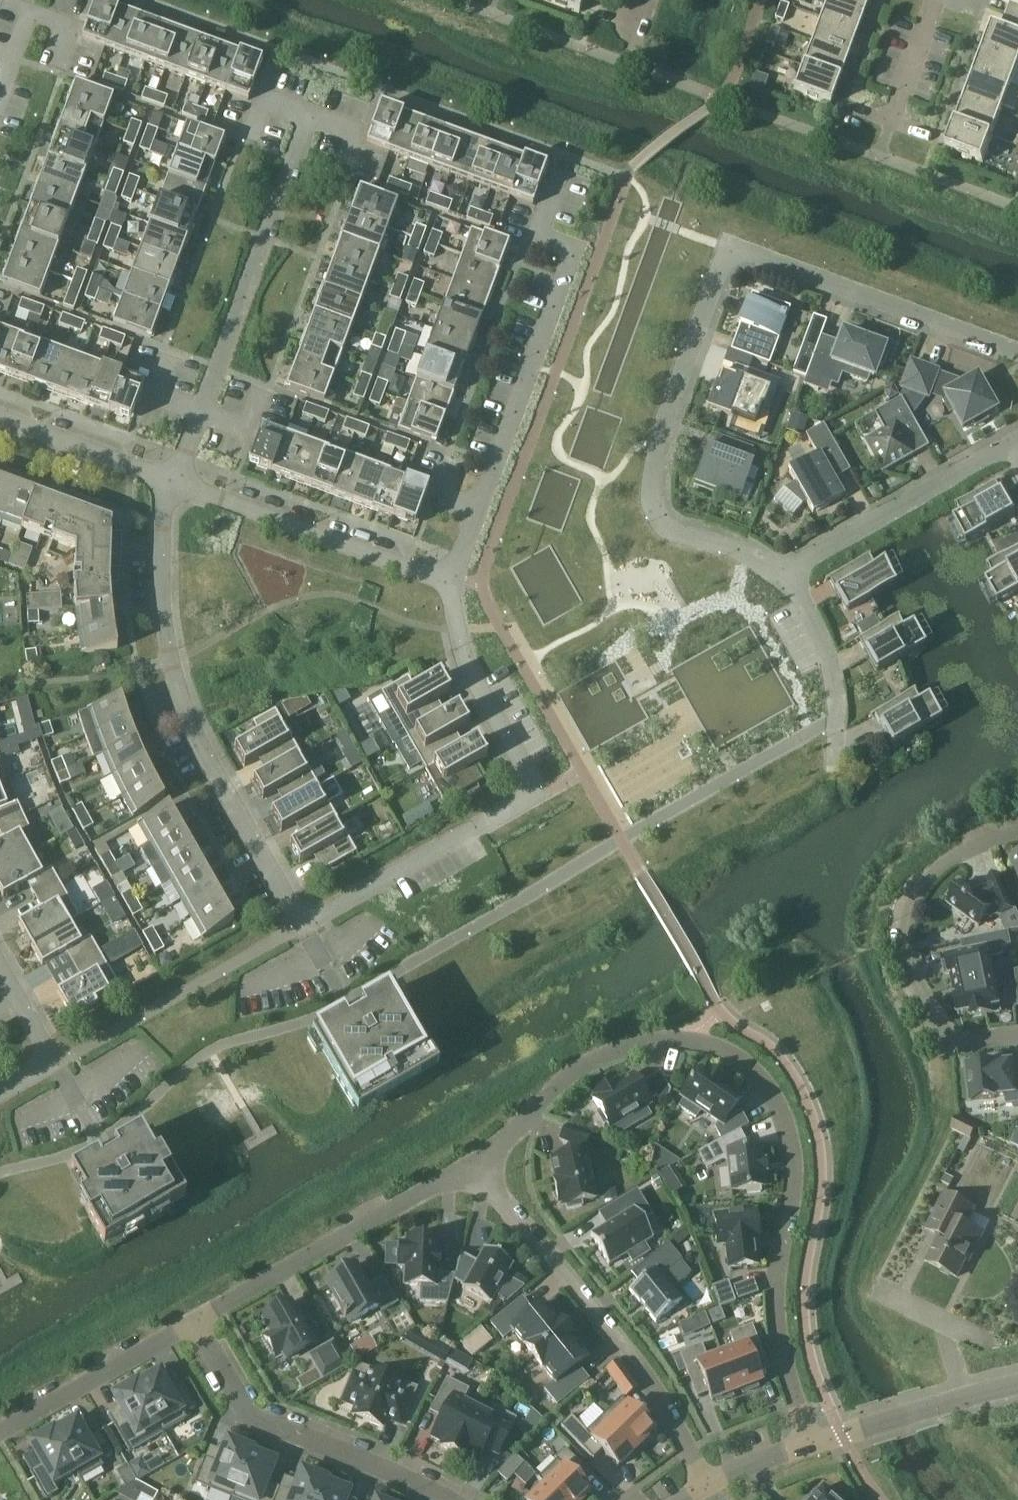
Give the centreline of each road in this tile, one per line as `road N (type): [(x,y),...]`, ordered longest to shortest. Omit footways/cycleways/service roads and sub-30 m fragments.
road 1 (residential): [(537,787),(302,925),(209,756),(171,661),(164,583),(174,479)]
road 2 (residential): [(780,575),(716,541),(670,529),(652,500),(670,402),(730,245),(1017,352)]
road 3 (residential): [(473,1166),(576,1073),(633,1043),(697,1042),(755,1074),(782,1111),(794,1154),(777,1314),(807,1443)]
road 4 (residential): [(454,578),(573,247),(541,233),(562,171)]
road 5 (residential): [(174,479),(313,105)]
road 6 (residential): [(473,1166),(629,1353),(707,1484)]
road 7 (residential): [(1017,826),(959,843),(929,872),(913,917),(914,968),(931,1002),(957,1020),(1017,1029)]
road 8 (residential): [(192,1323),(473,1166)]
road 9 (residential): [(192,1323),(251,1412),(447,1499)]
road 10 (residential): [(454,578),(174,479)]
road 11 (residential): [(1016,440),(780,575)]
road 12 (residential): [(537,787),(469,668),(454,578)]
road 13 (residential): [(0,1433),(192,1323)]
road 14 (tertiary): [(807,1443),(1017,1385)]
road 15 (residential): [(833,765),(827,654),(805,602),(780,575)]
road 16 (residential): [(174,479),(0,416)]
road 17 (residential): [(0,1093),(54,1064),(0,969)]
road 18 (residential): [(881,158),(936,0)]

